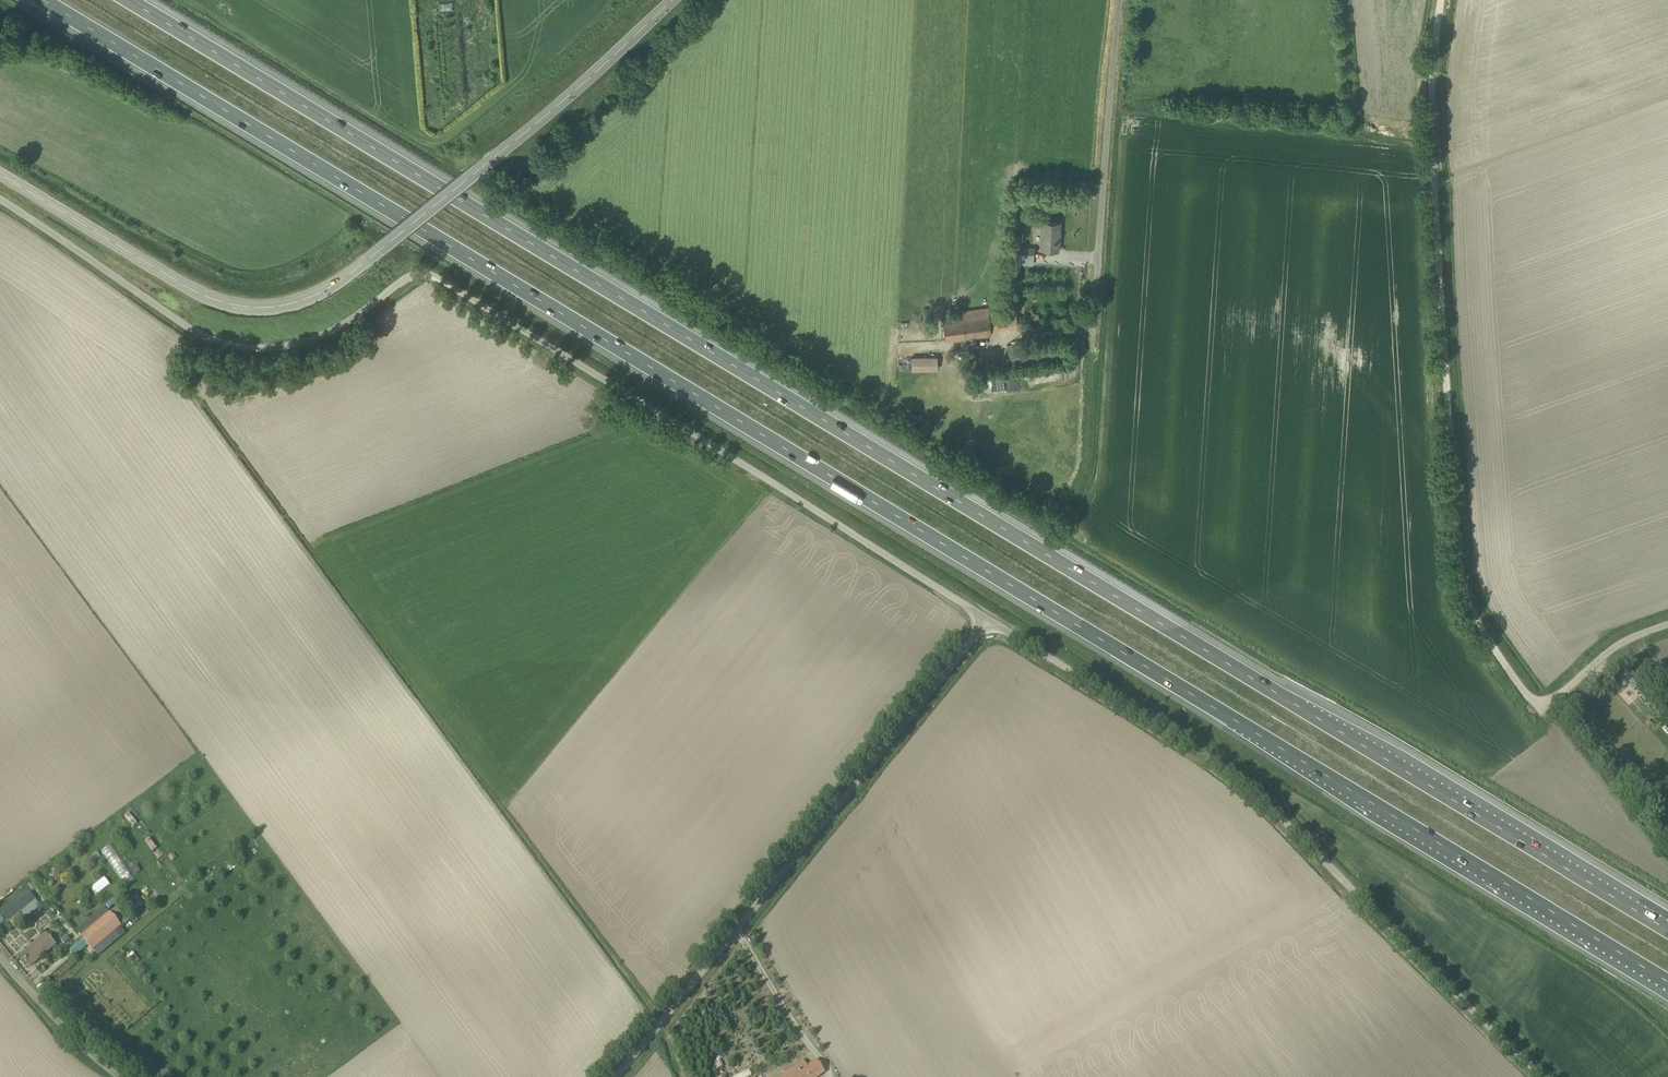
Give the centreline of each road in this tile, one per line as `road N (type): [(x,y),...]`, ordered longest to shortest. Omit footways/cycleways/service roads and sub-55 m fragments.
road 1 (motorway): [(40,0),(1667,982)]
road 2 (motorway): [(1667,930),(138,0)]
road 3 (unclassified): [(0,202),(221,341),(306,346),(421,272),(442,278),(988,619)]
road 4 (unclassified): [(1542,1076),(1246,781),(988,619)]
road 5 (track): [(1439,0),(1431,124),(1444,375),(1459,573),(1485,620)]
road 6 (unclassified): [(607,1076),(988,619)]
road 7 (unclassified): [(381,249),(334,286),(292,303),(221,303),(0,173)]
road 8 (unclassified): [(381,249),(671,0)]
road 9 (unclassified): [(1096,323),(1124,0)]
road 10 (unclassified): [(1485,620),(1537,697),(1549,700),(1631,626),(1667,615)]
road 11 (track): [(120,1076),(0,955)]

